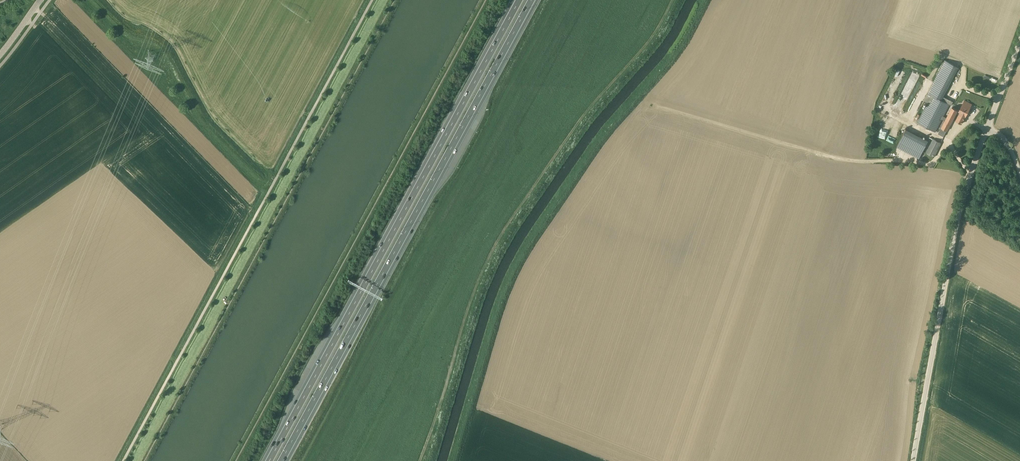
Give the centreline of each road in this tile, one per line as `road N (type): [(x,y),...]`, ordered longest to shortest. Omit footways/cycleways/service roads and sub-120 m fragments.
road 1 (motorway): [(283,460),(533,0)]
road 2 (motorway): [(518,0),(268,460)]
road 3 (unclassified): [(124,460),(373,0)]
road 4 (unclassified): [(912,460),(963,202),(986,128)]

